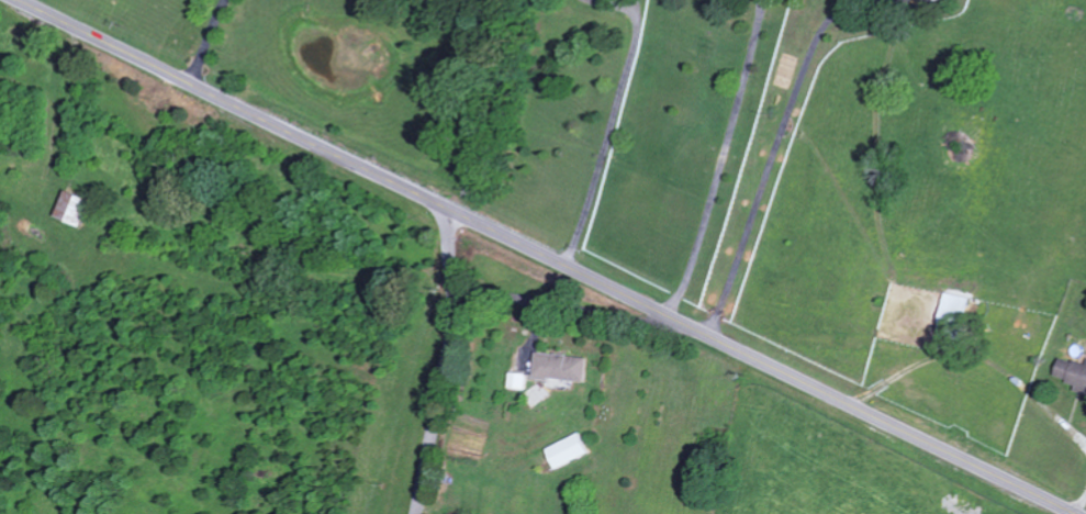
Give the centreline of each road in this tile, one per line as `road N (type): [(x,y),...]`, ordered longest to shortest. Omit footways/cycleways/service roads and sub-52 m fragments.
road 1 (secondary): [(1074,513),(17,0)]
road 2 (residential): [(418,513),(455,328),(451,211)]
road 3 (residential): [(684,323),(455,297)]

